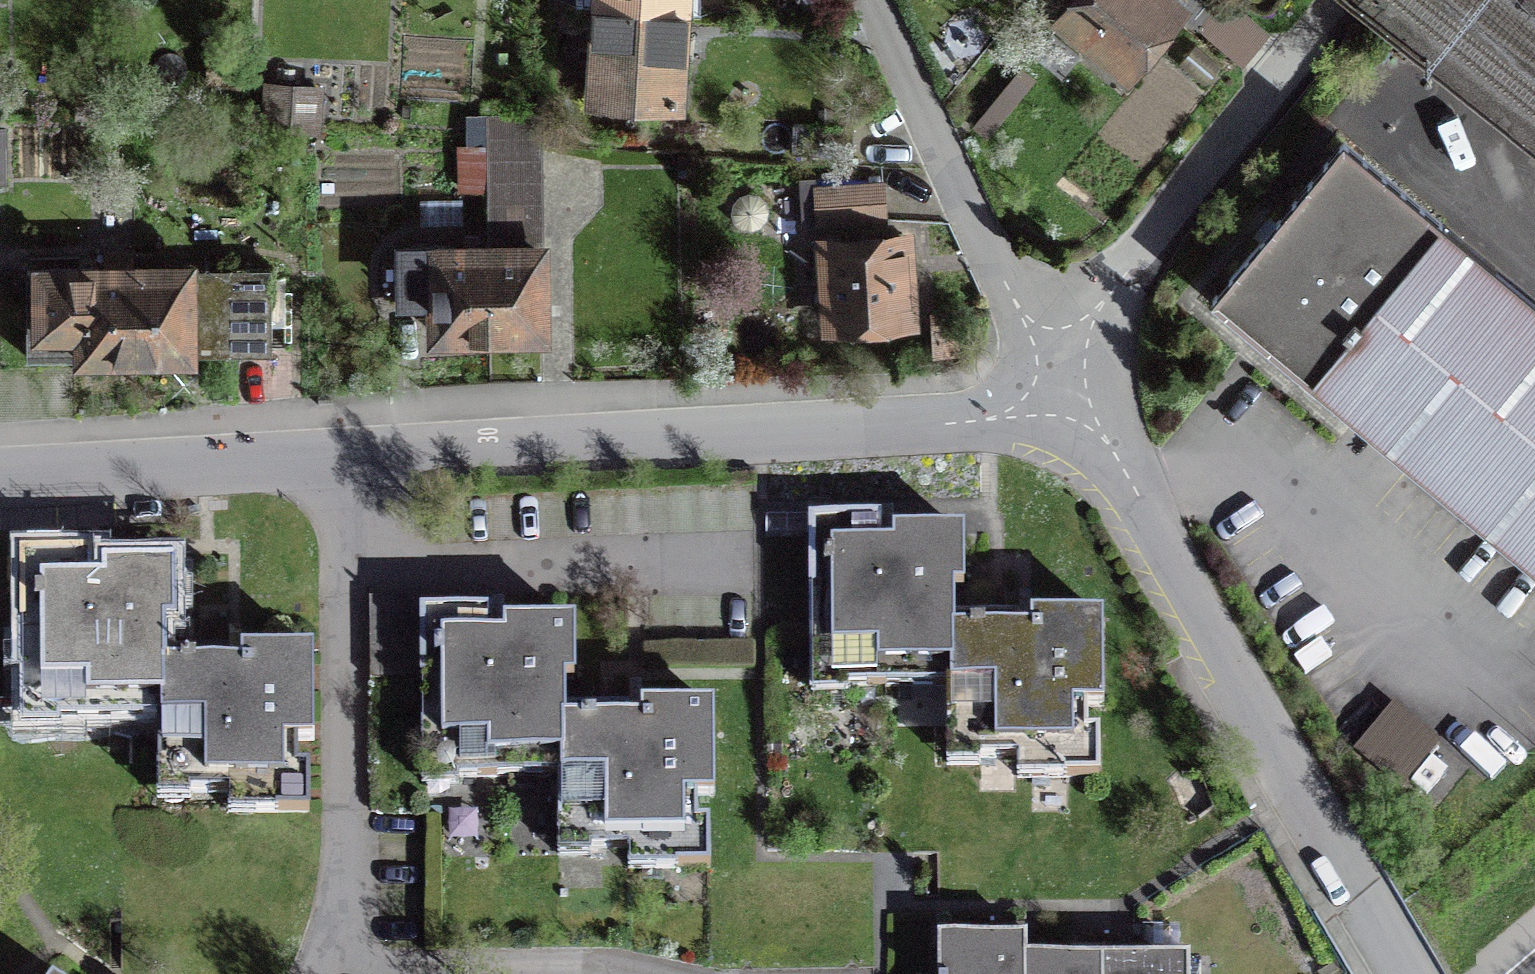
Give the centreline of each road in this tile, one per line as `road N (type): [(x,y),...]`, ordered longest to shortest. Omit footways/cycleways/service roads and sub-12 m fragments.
road 1 (residential): [(350,457),(949,423),(1014,412),(1059,369)]
road 2 (unclassified): [(1059,369),(1139,495),(1405,973)]
road 3 (residential): [(332,962),(351,824),(350,457)]
road 4 (unclassified): [(1337,0),(1059,369)]
road 5 (residential): [(873,0),(1001,278),(1059,369)]
road 6 (residential): [(0,475),(350,457)]
road 7 (residential): [(626,973),(332,962)]

